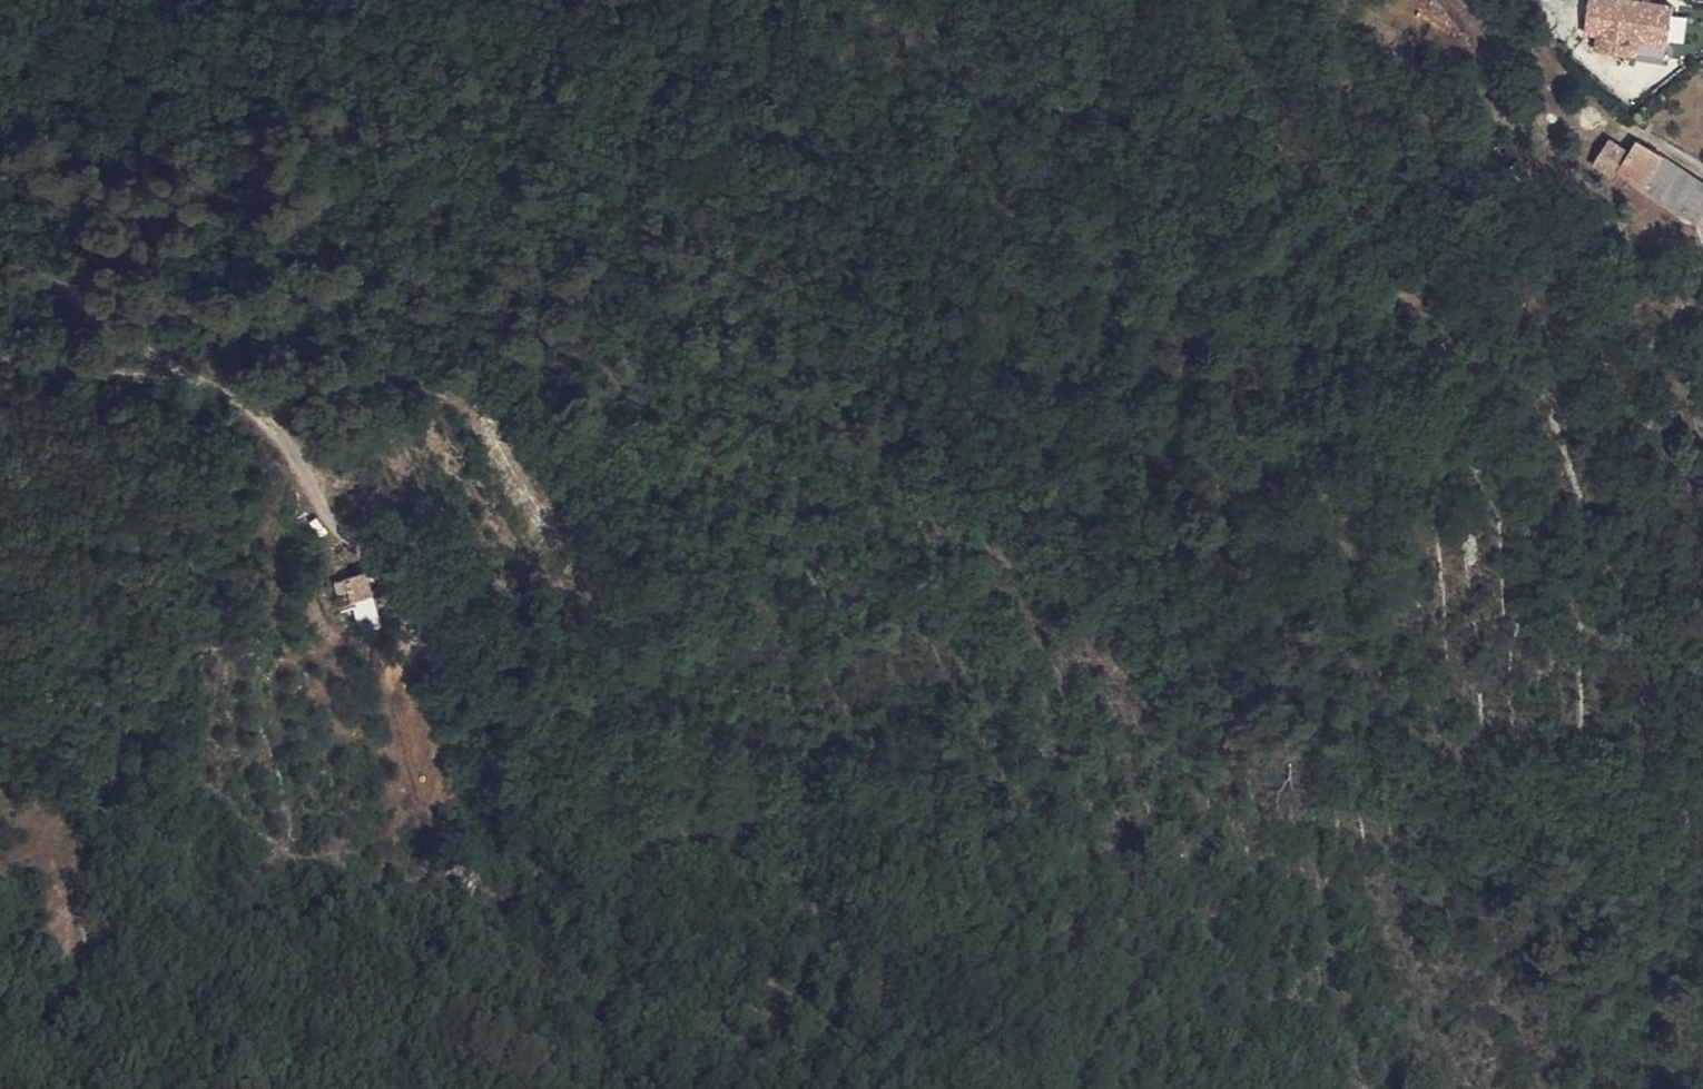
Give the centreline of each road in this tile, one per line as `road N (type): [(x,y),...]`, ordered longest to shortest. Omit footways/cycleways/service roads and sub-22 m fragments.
road 1 (track): [(0,232),(169,365),(157,382),(70,379),(0,365)]
road 2 (track): [(169,365),(263,420),(312,482),(346,562)]

